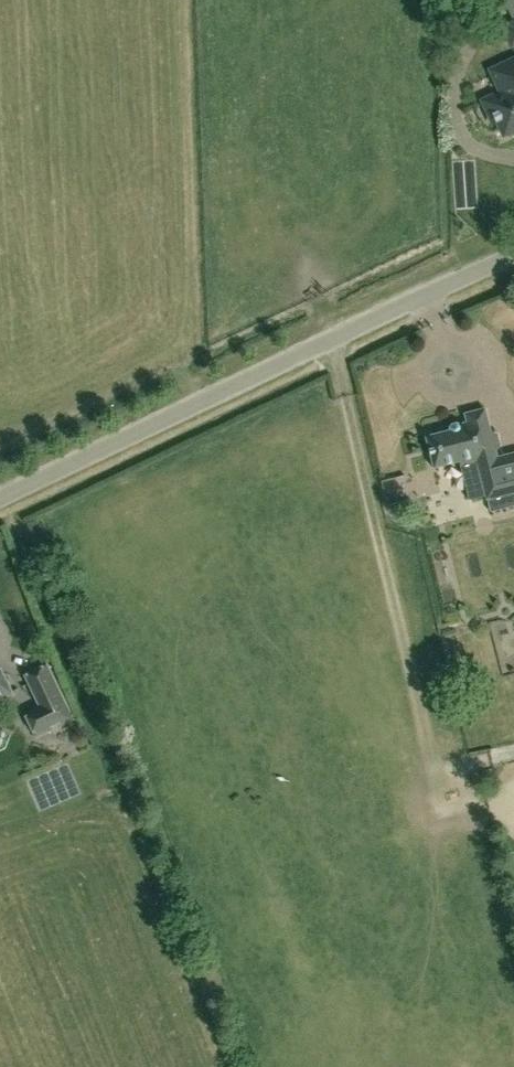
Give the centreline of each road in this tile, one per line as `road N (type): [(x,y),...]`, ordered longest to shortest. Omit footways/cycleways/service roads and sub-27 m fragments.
road 1 (unclassified): [(0,501),(513,260)]

